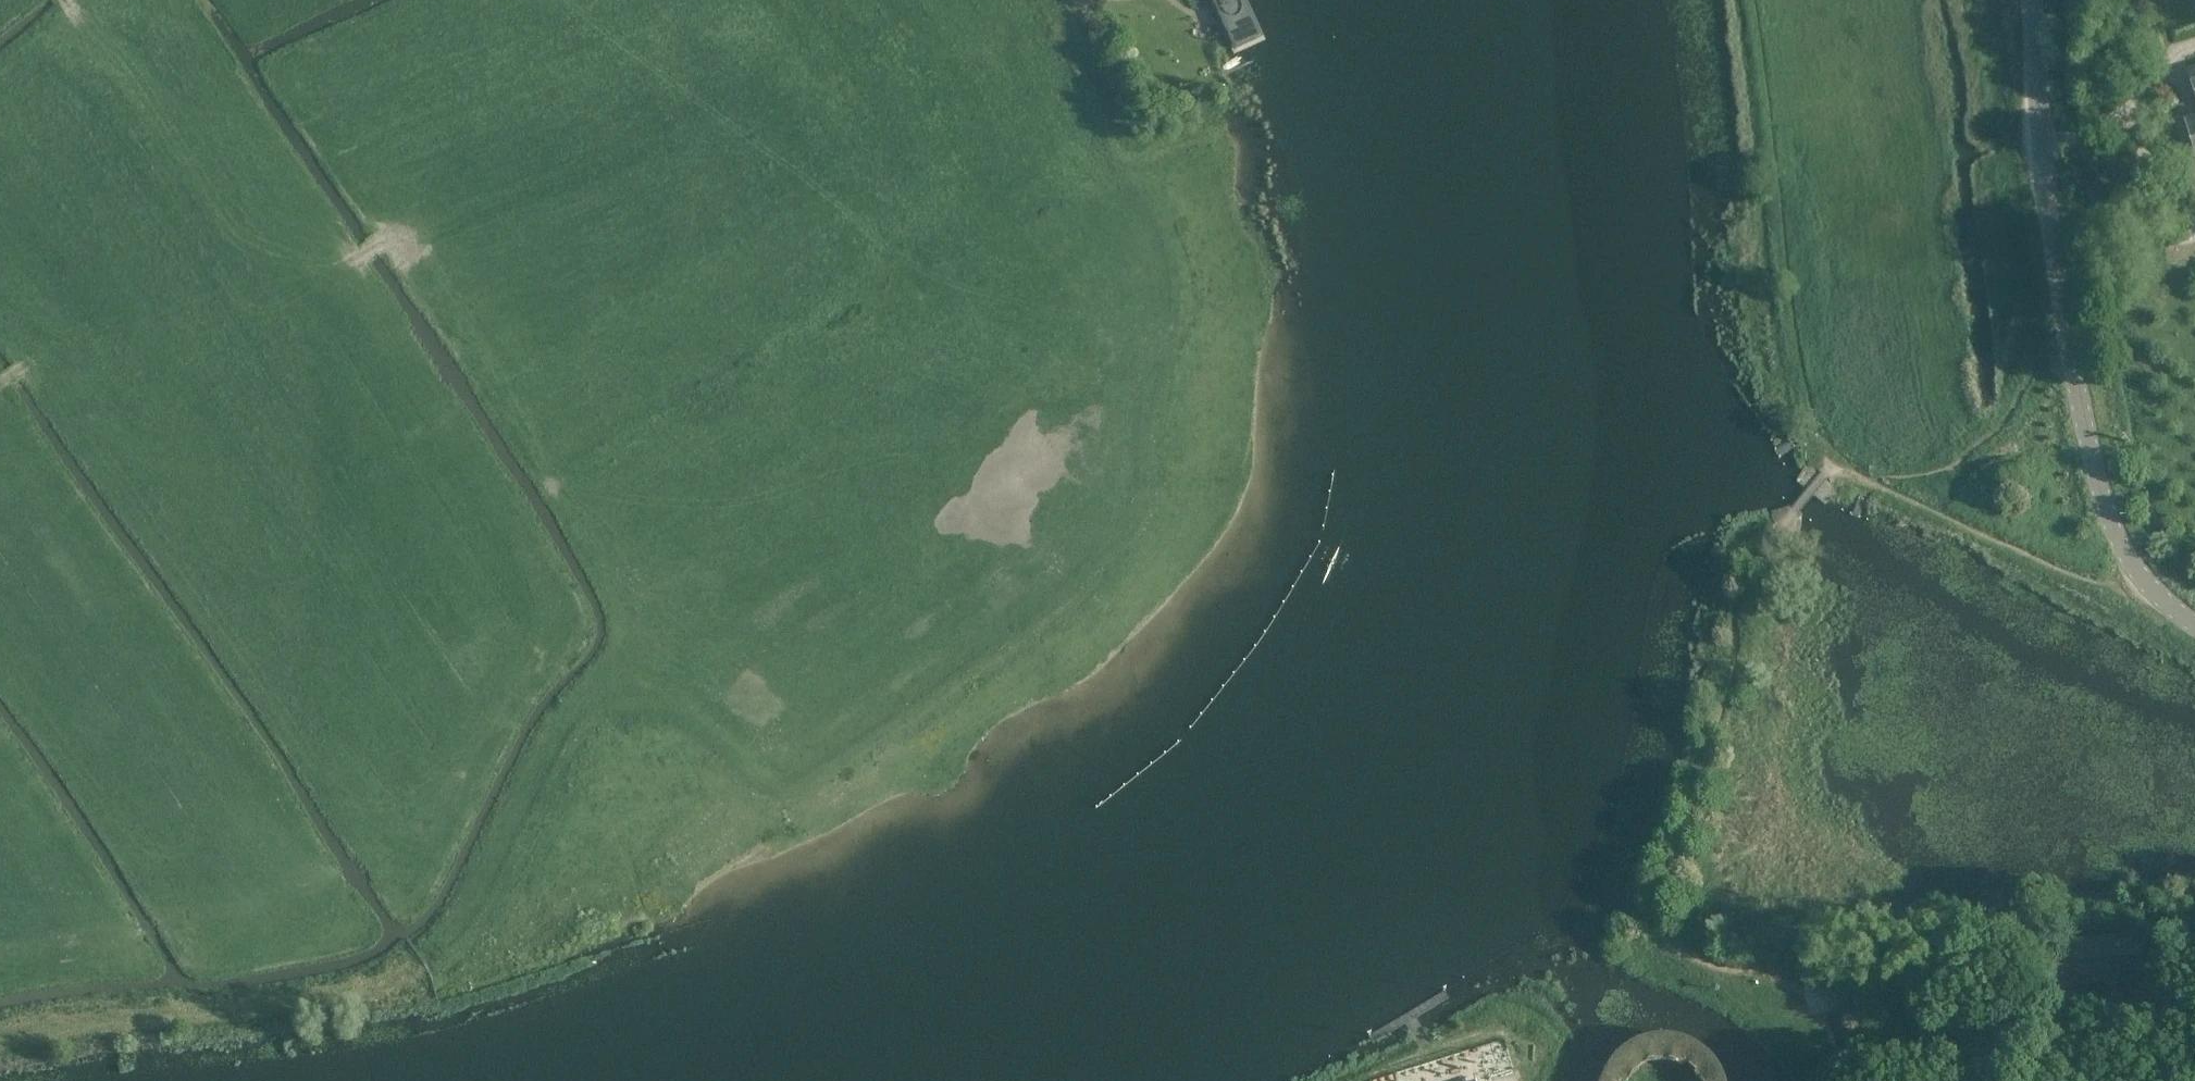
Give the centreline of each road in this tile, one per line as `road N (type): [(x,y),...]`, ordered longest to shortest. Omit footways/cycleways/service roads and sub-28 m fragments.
road 1 (unclassified): [(2194,623),(2148,588),(2108,521),(2062,292),(2033,0)]

